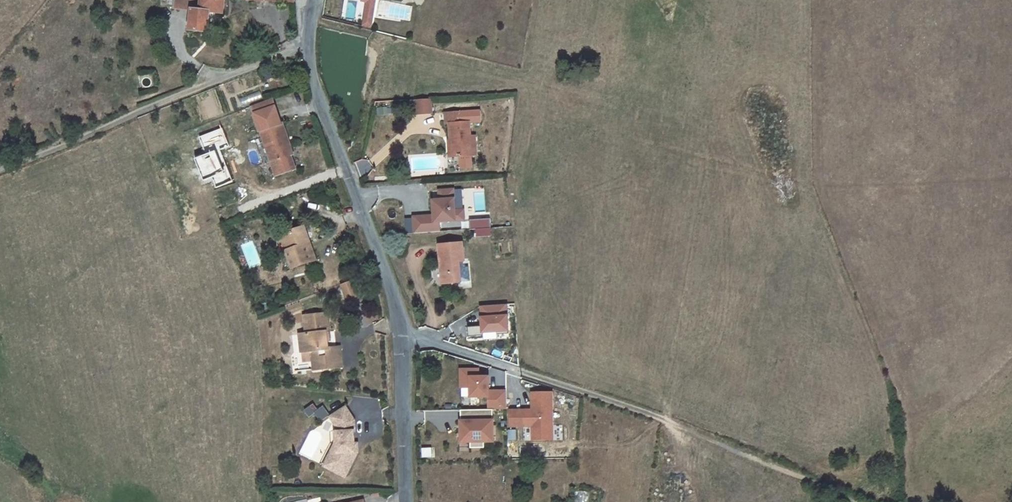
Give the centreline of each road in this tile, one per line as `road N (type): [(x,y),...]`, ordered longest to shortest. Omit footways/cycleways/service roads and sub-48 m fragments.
road 1 (unclassified): [(313,0),(310,71),(394,307),(406,501)]
road 2 (track): [(846,501),(662,421),(518,370)]
road 3 (track): [(0,170),(210,83)]

